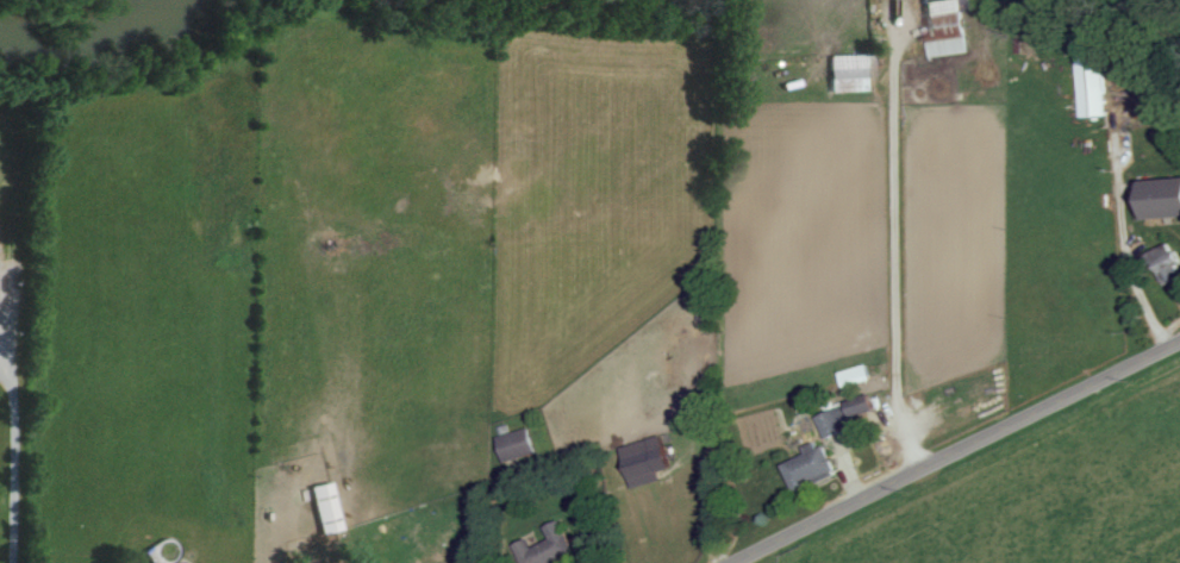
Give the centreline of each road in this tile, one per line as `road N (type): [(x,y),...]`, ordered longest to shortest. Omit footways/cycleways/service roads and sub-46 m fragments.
road 1 (residential): [(728,562),(1179,341)]

